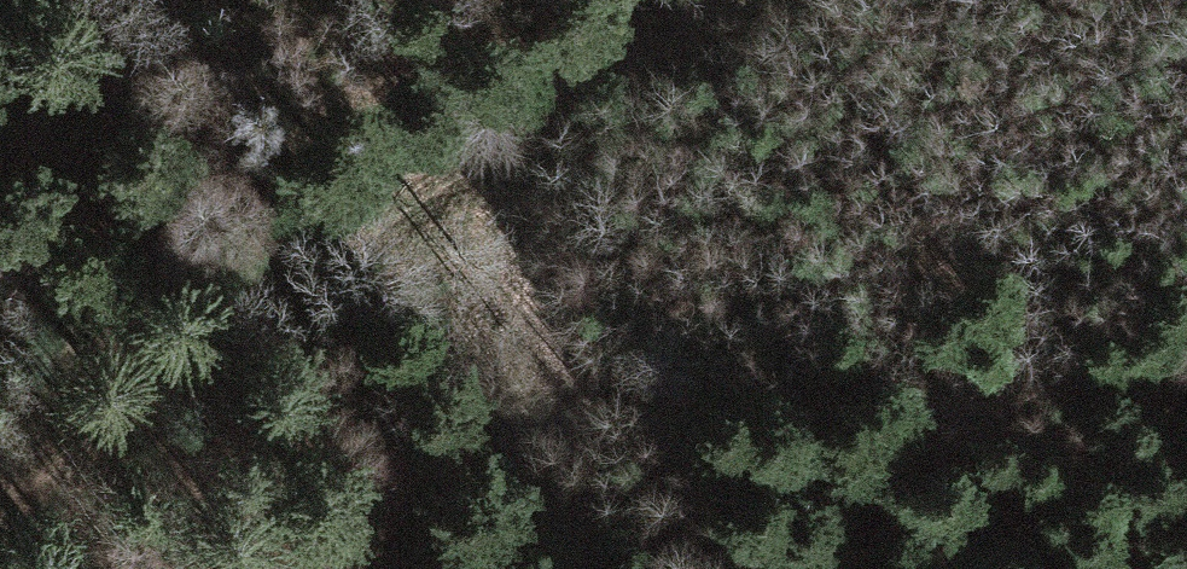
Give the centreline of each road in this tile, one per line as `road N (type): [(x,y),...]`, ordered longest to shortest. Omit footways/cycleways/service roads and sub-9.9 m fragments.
road 1 (track): [(1186,366),(1056,374),(863,410),(719,405),(637,380),(569,328),(524,246),(502,140),(734,0)]
road 2 (track): [(0,496),(118,424),(277,285),(502,140)]

